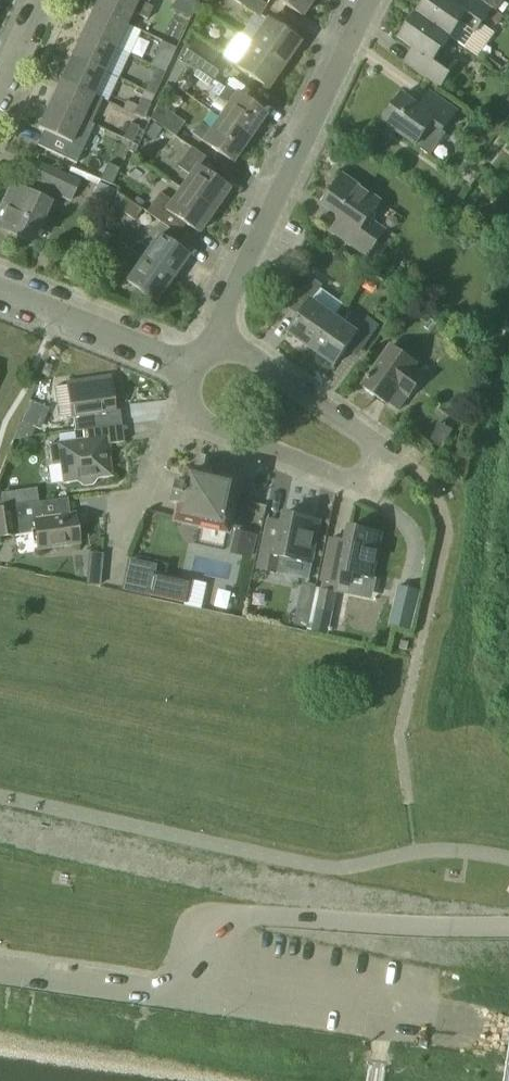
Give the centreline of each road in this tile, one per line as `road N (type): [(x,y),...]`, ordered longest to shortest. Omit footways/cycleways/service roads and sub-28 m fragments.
road 1 (residential): [(508,927),(212,918),(195,934),(187,980),(171,992),(0,969)]
road 2 (residential): [(0,797),(328,869),(433,850),(508,858)]
road 3 (residential): [(217,331),(387,451),(364,486),(181,411)]
road 4 (residential): [(217,331),(366,0)]
road 5 (residential): [(199,367),(0,286)]

